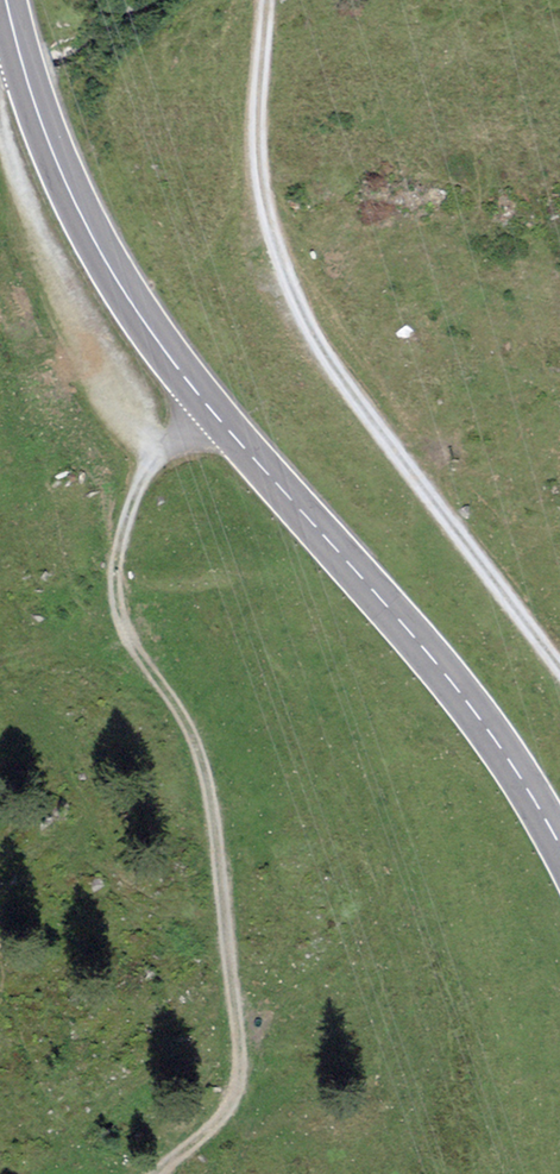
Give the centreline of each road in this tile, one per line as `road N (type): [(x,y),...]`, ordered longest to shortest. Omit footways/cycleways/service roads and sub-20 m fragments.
road 1 (primary): [(559,845),(422,642),(218,419),(116,281),(61,175),(7,0)]
road 2 (track): [(199,393),(189,422),(137,489),(120,535),(115,585),(124,626),(181,717),(204,775),(240,1063),(228,1107),(158,1173)]
road 3 (track): [(559,667),(331,369),(287,295),(260,197),(265,0)]

